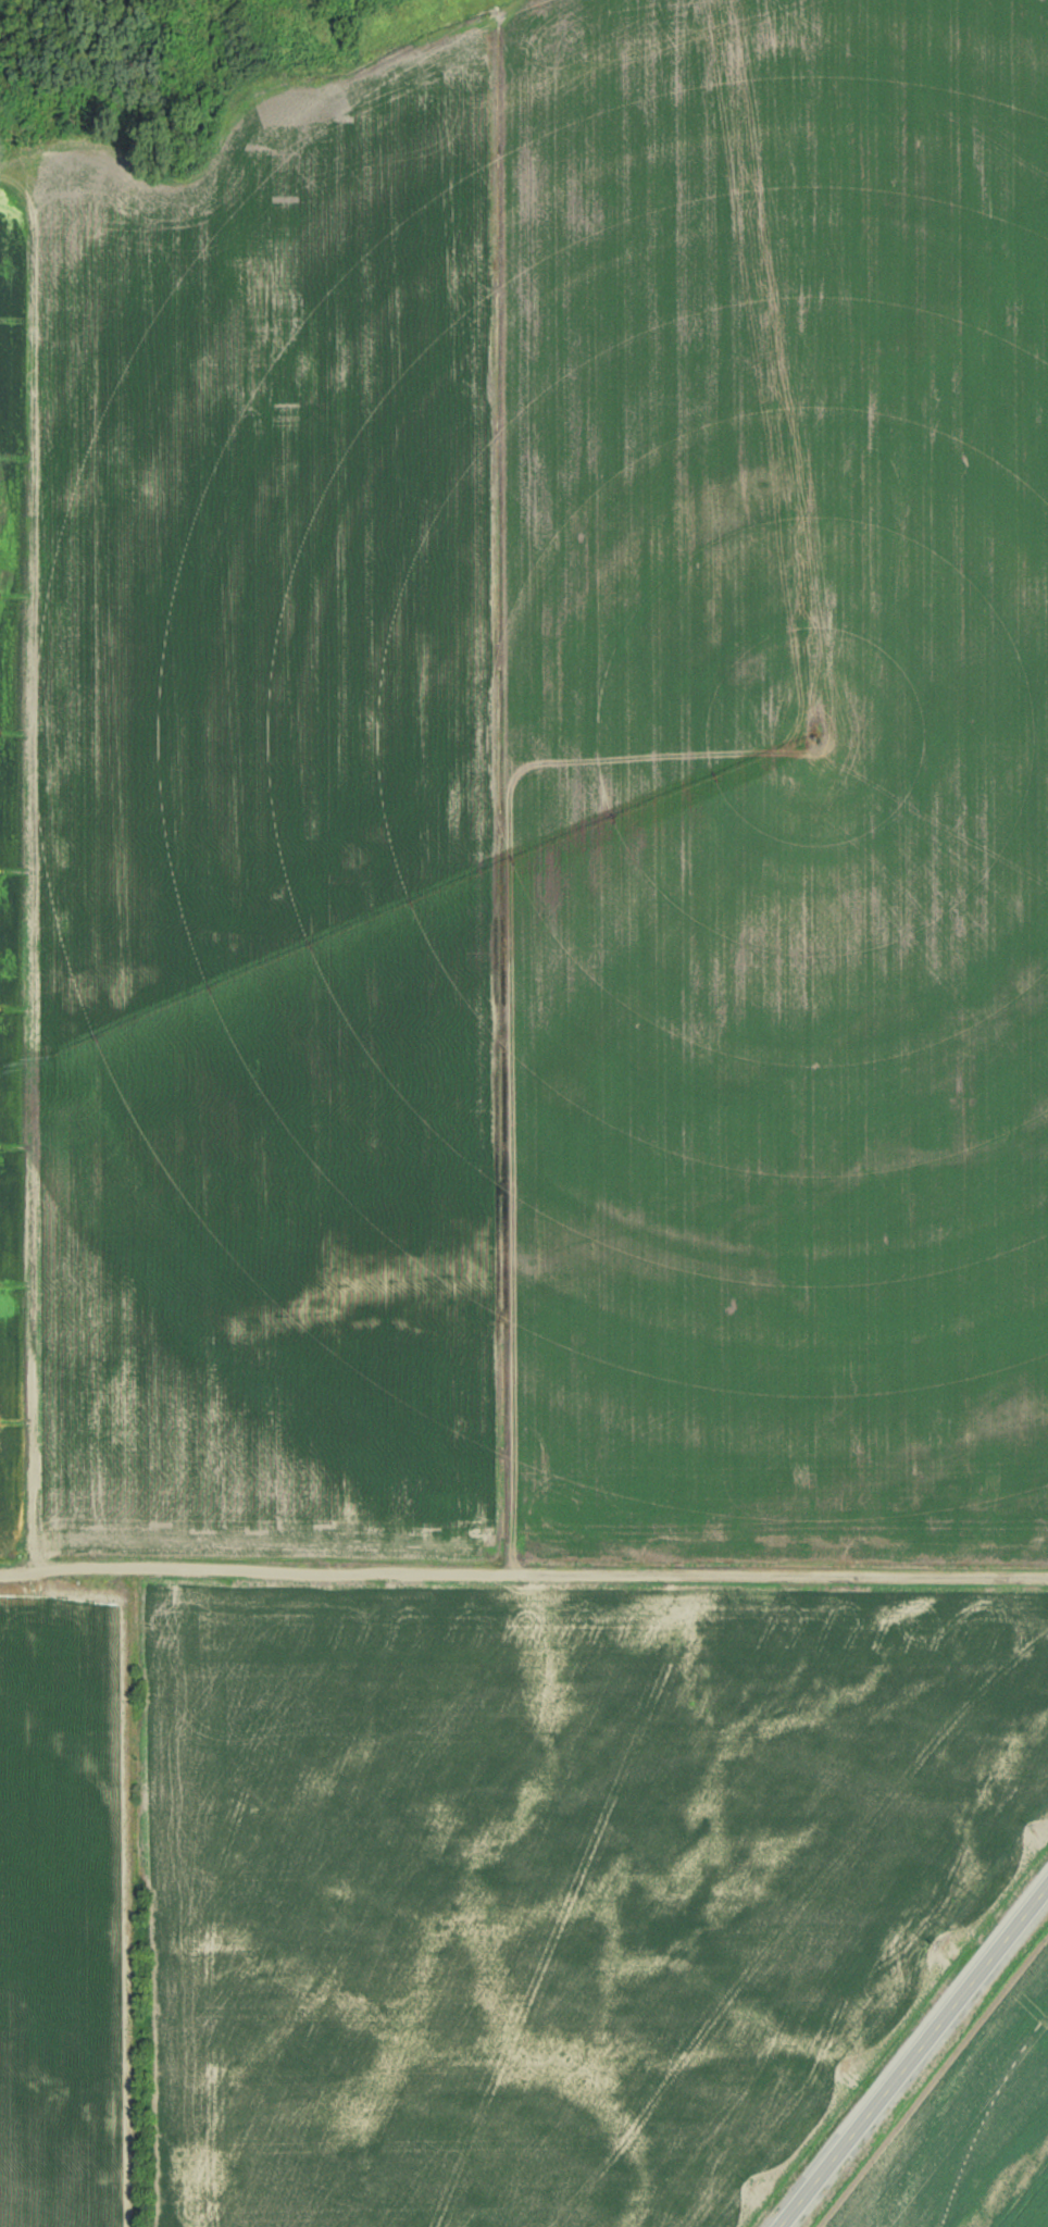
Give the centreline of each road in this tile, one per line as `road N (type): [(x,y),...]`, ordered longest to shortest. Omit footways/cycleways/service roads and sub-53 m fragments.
road 1 (primary): [(781,2226),(1047,1889)]

